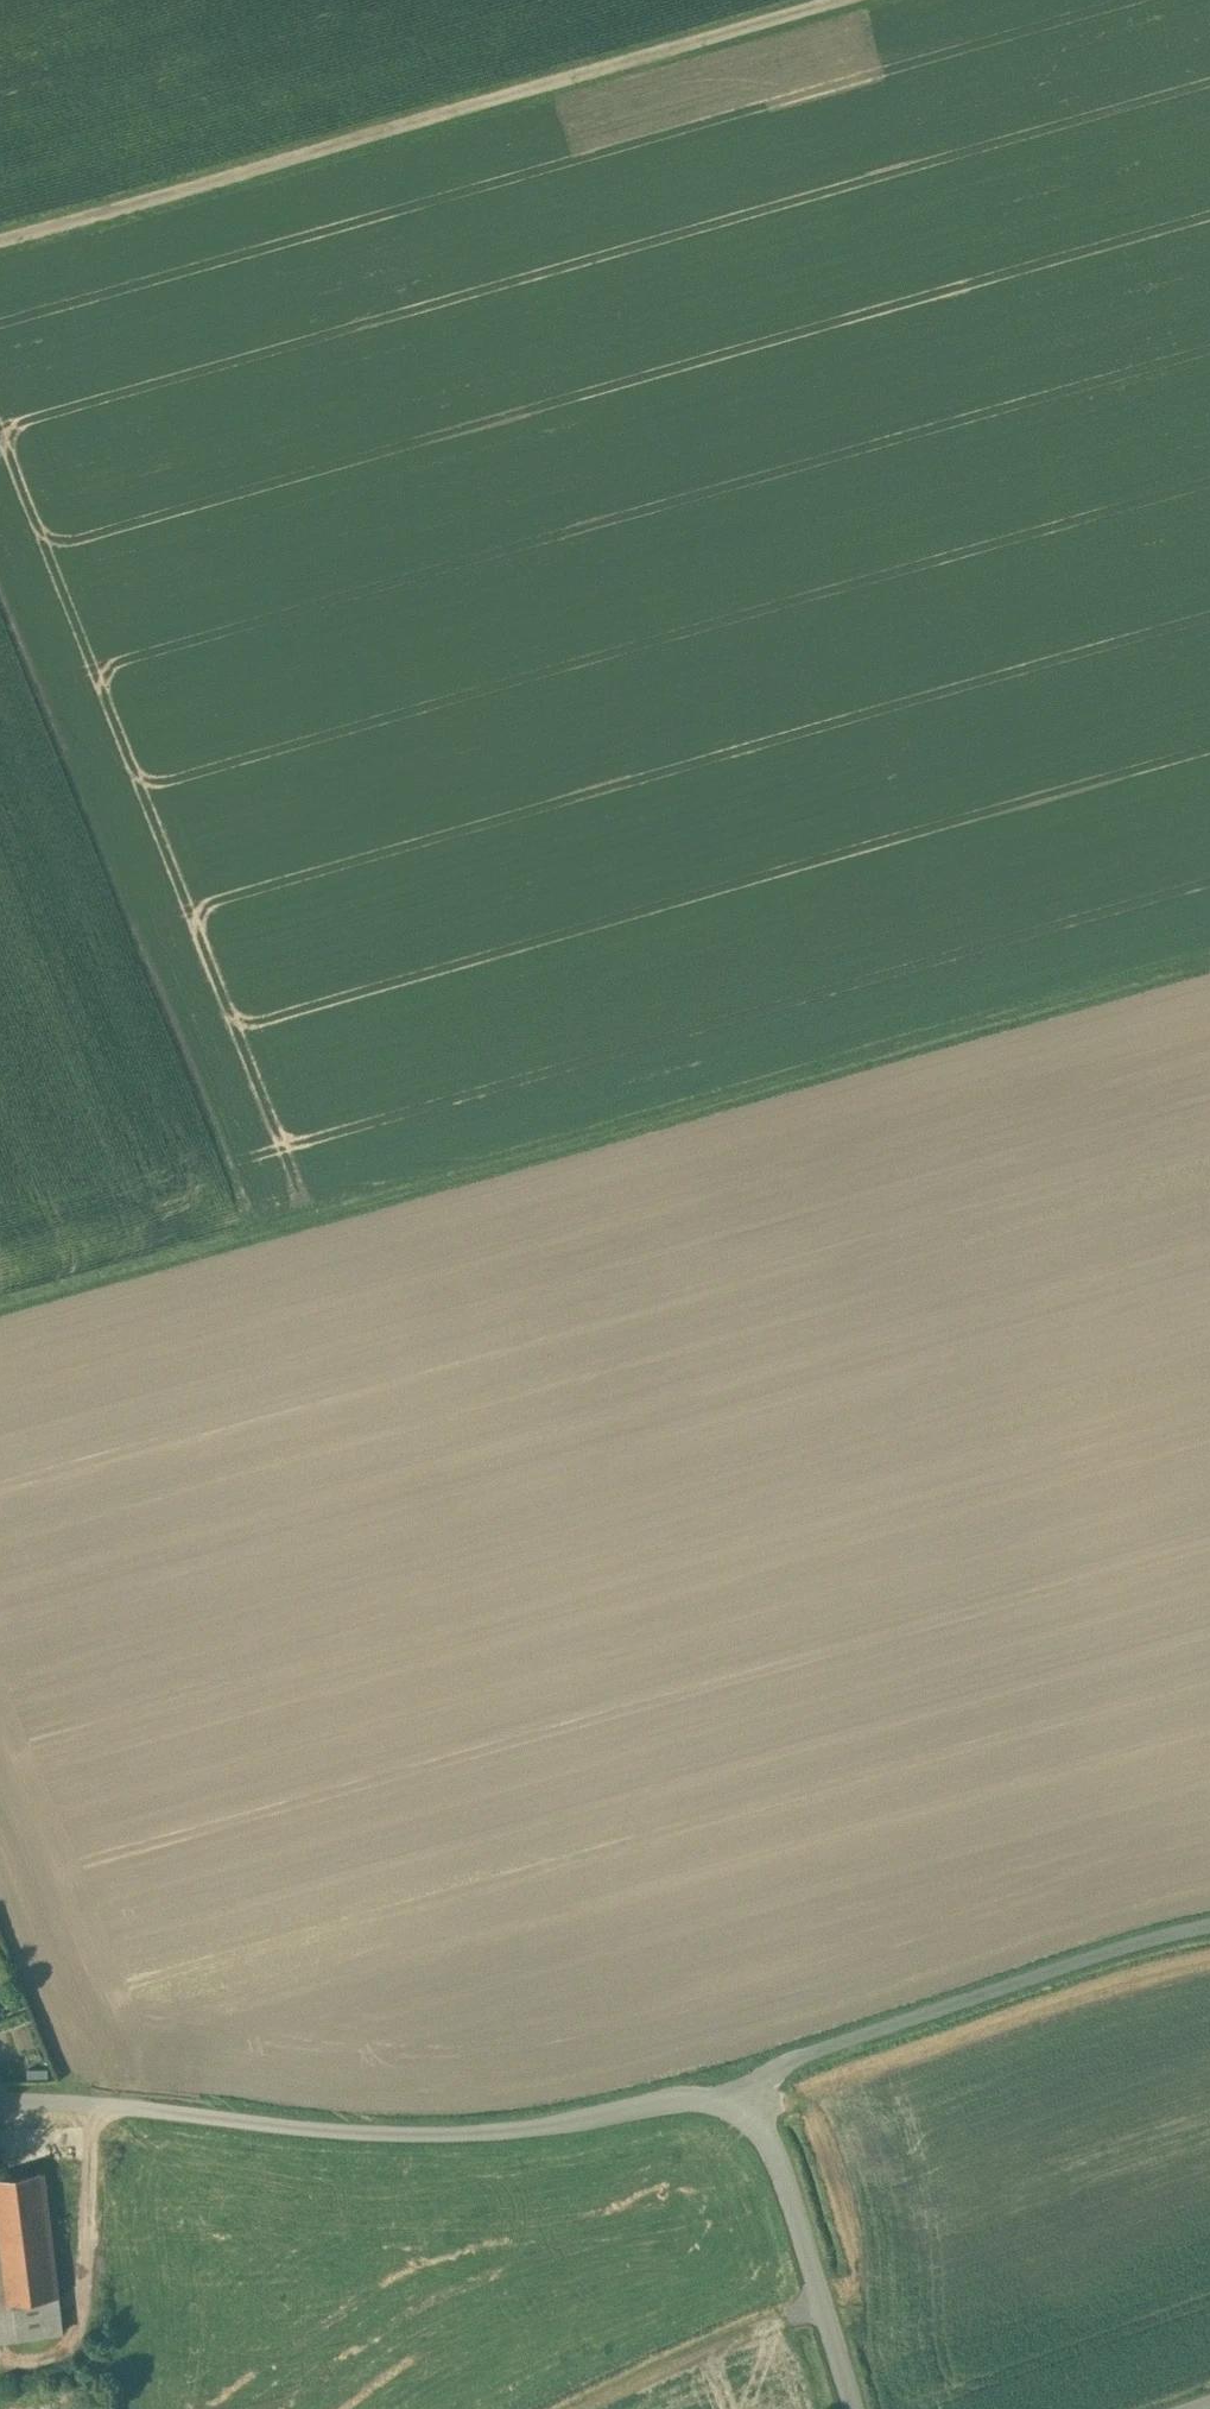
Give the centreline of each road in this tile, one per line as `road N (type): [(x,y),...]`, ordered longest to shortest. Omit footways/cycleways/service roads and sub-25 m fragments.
road 1 (track): [(0,1308),(1209,965)]
road 2 (track): [(843,0),(0,243)]
road 3 (unclassified): [(741,2095),(467,2130),(329,2125),(57,2096),(0,2098)]
road 4 (unclassified): [(1209,1922),(1143,1935),(806,2047),(741,2095)]
road 5 (unclassified): [(856,2408),(798,2216),(741,2095)]

